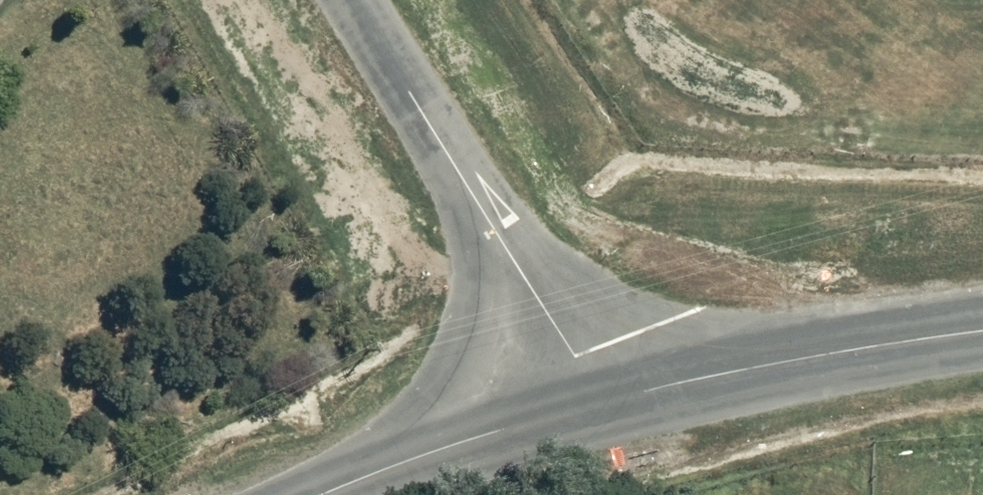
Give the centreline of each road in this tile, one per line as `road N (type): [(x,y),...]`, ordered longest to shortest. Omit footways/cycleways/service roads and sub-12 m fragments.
road 1 (unclassified): [(349,0),(574,355),(597,405)]
road 2 (secondary): [(982,331),(797,361),(597,405)]
road 3 (secondary): [(597,405),(427,455),(330,494)]

